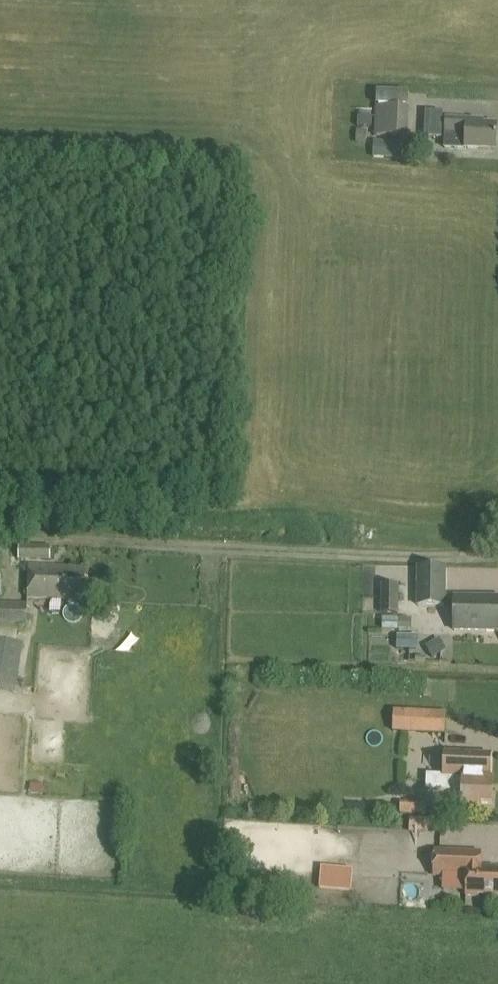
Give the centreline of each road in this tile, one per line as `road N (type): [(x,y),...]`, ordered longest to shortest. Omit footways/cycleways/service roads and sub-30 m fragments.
road 1 (track): [(335,552),(0,535)]
road 2 (track): [(497,550),(335,552)]

